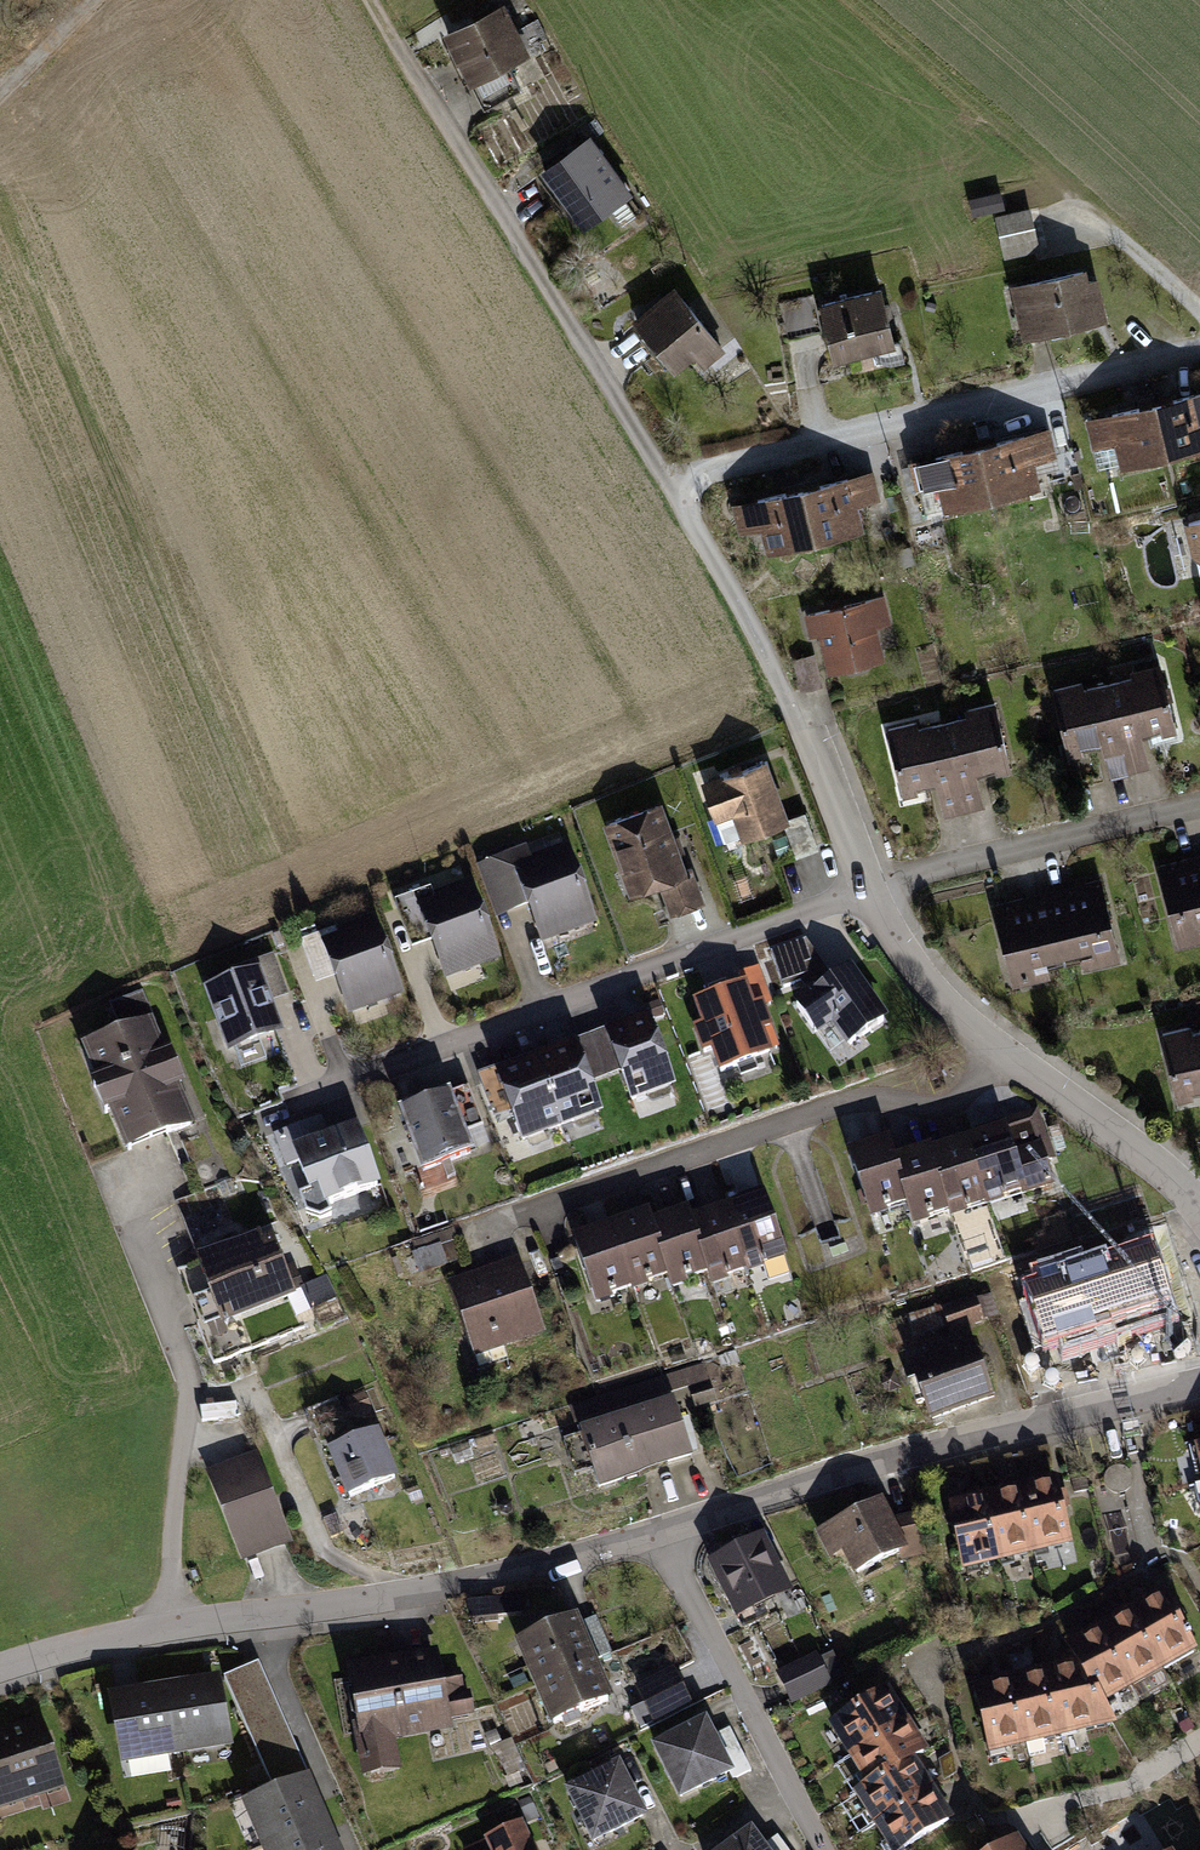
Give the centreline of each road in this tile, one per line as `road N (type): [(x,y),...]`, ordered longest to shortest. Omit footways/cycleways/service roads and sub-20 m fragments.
road 1 (residential): [(671,1533),(299,1611),(186,1624),(0,1672)]
road 2 (residential): [(874,884),(294,1096)]
road 3 (residential): [(672,481),(373,0)]
road 4 (residential): [(1021,1055),(940,1107),(852,1097),(492,1220)]
road 5 (residential): [(1199,1380),(913,1450),(671,1533)]
road 6 (residential): [(672,481),(1199,354)]
road 7 (residential): [(874,884),(739,595),(672,481)]
road 8 (residential): [(671,1533),(776,1773),(824,1849)]
road 9 (residential): [(874,884),(1199,805)]
road 10 (residential): [(1021,1055),(973,1020),(909,945),(874,884)]
road 11 (residential): [(1190,1184),(1021,1055)]

